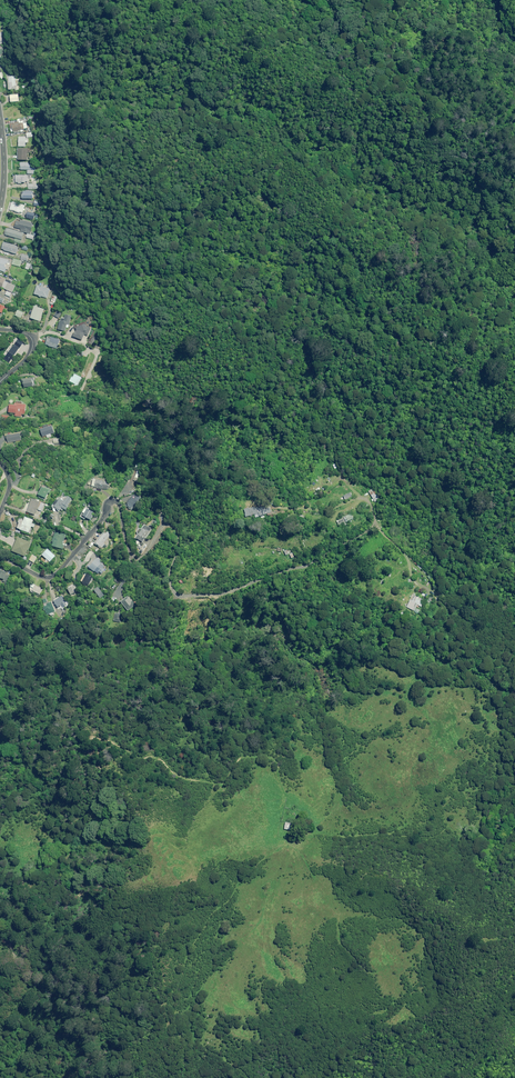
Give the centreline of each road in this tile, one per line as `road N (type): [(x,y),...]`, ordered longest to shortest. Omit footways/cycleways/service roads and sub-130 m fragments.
road 1 (residential): [(0,552),(54,577),(118,502),(136,553),(165,521),(176,521),(171,580),(195,597),(308,562),(367,528),(378,512),(360,491)]

